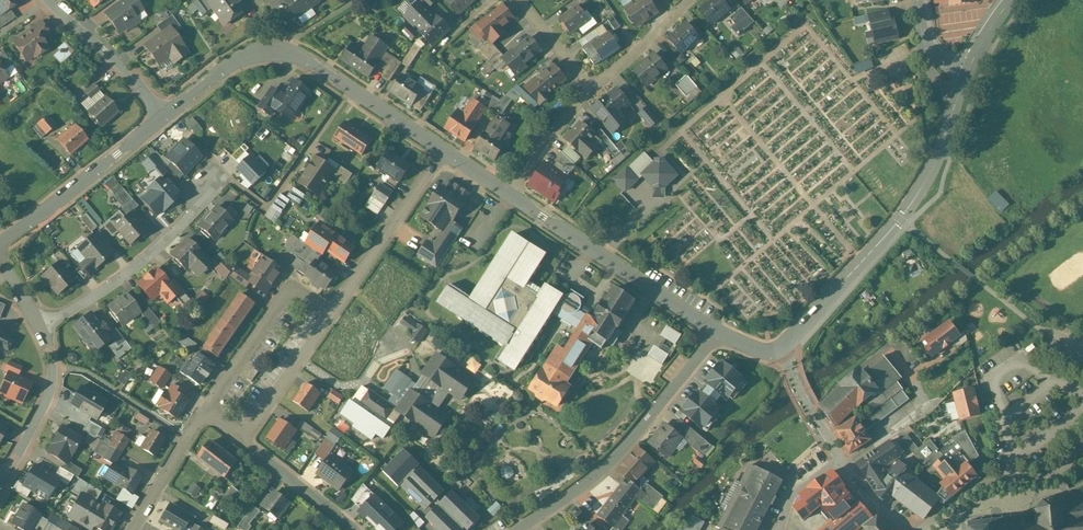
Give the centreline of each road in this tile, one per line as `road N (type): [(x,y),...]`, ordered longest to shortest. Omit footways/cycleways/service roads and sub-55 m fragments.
road 1 (tertiary): [(443,151),(287,50),(242,56),(167,113)]
road 2 (tertiary): [(782,348),(901,219),(929,174),(961,87)]
road 3 (residential): [(719,333),(625,447),(518,529)]
road 4 (tertiary): [(719,333),(512,195)]
road 5 (residential): [(40,327),(164,241),(195,211),(212,178)]
road 6 (tertiary): [(167,113),(0,244)]
road 7 (residential): [(333,313),(291,285),(205,411)]
road 8 (residential): [(443,151),(333,313)]
road 9 (residential): [(1082,450),(1039,481),(1011,475),(984,485),(930,529)]
road 10 (residential): [(167,113),(48,0)]
road 11 (residential): [(40,327),(52,379),(7,474)]
road 12 (residential): [(333,313),(244,440)]
road 13 (residential): [(244,440),(354,529)]
road 14 (residential): [(205,411),(132,529)]
road 15 (residential): [(591,91),(686,0)]
road 16 (residential): [(512,195),(548,135),(591,91)]
road 17 (residential): [(839,454),(782,348)]

